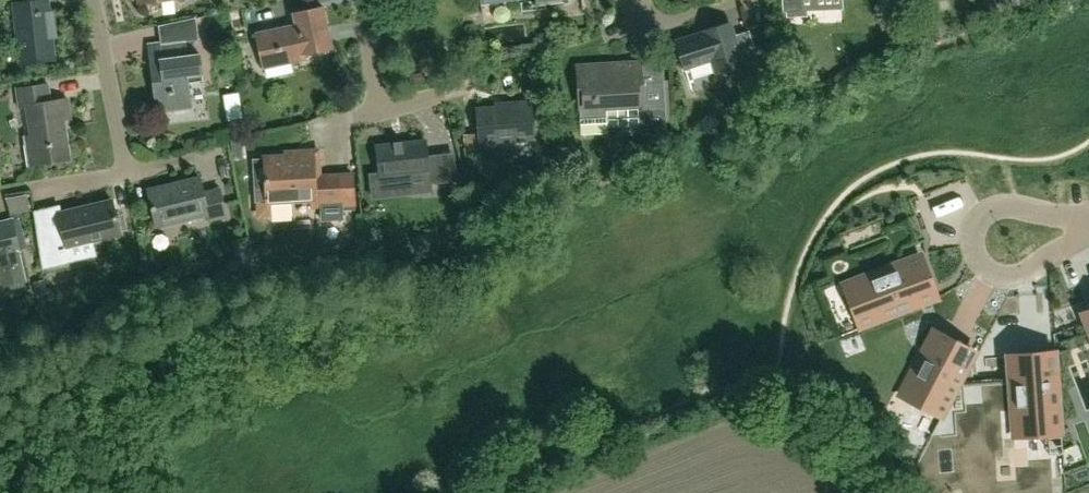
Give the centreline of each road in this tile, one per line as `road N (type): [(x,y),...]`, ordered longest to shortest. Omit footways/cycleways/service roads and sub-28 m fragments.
road 1 (residential): [(1088,220),(994,207),(977,225),(976,256),(994,275),(1012,277),(1079,236)]
road 2 (residential): [(127,171),(93,0)]

